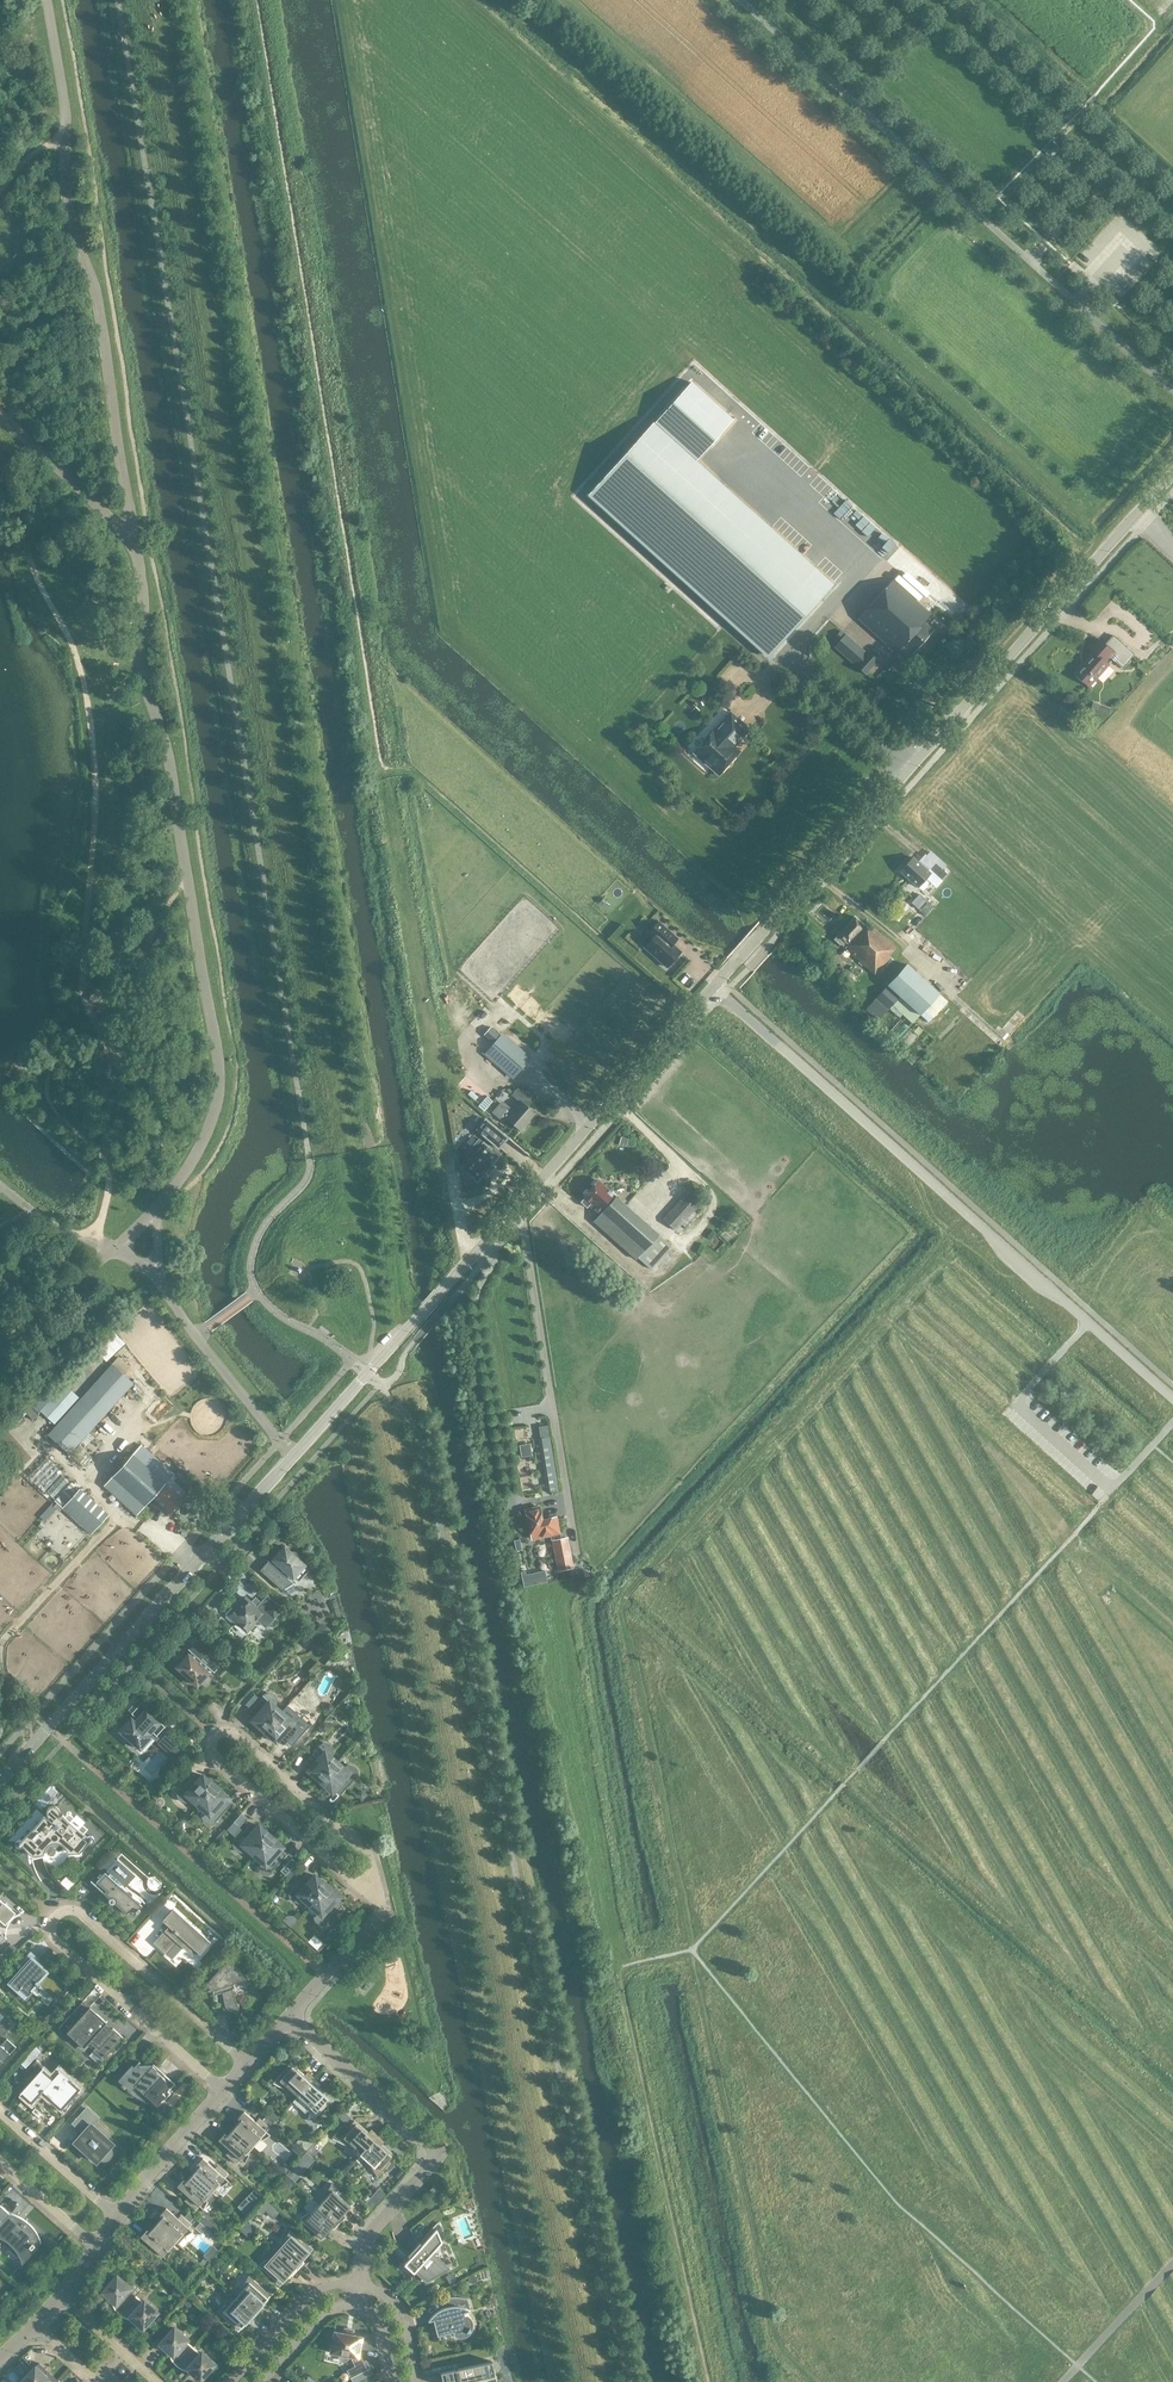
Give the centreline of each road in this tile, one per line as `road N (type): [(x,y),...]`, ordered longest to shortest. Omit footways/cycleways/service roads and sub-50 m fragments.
road 1 (track): [(258,0),(382,767),(412,769),(697,1024)]
road 2 (tertiary): [(0,1783),(711,990)]
road 3 (tertiary): [(711,990),(1172,476)]
road 4 (unclassified): [(1172,1398),(711,990)]
road 5 (residential): [(248,2061),(82,1916),(68,1911),(55,1920),(56,1941),(223,2091)]
road 6 (residential): [(361,2285),(377,2226),(434,2162),(432,2145),(292,2016)]
road 7 (residential): [(384,1909),(372,1857),(235,1734),(216,1737),(215,1755)]
road 8 (residential): [(215,1755),(384,1909)]
road 9 (track): [(122,1516),(0,1649)]
road 10 (residential): [(361,2285),(314,2293),(233,2381)]
road 11 (residential): [(117,2215),(223,2091)]
road 12 (residential): [(117,2215),(0,2110)]
road 13 (residential): [(292,2016),(384,1909)]
road 14 (residential): [(0,2161),(96,2247)]
road 15 (residential): [(260,2381),(321,2314),(357,2304)]
road 16 (residential): [(155,2381),(60,2297)]

